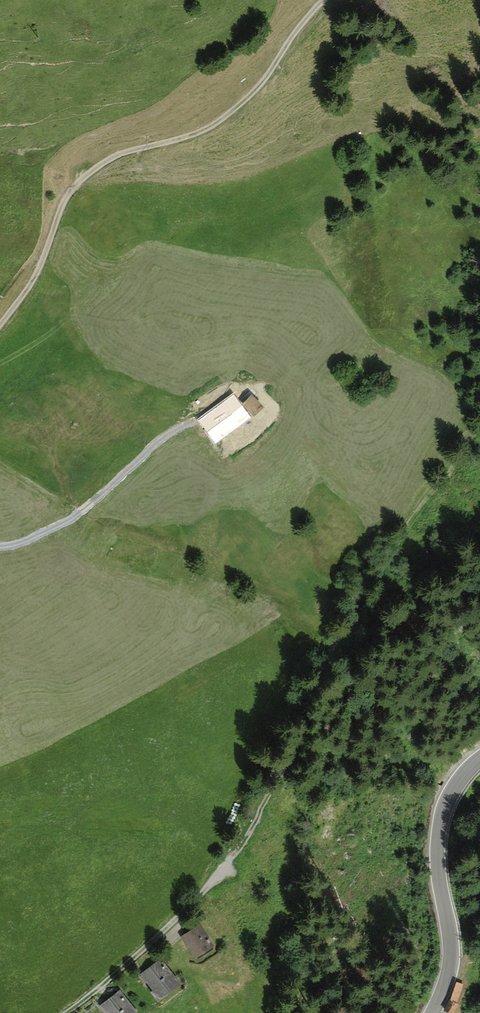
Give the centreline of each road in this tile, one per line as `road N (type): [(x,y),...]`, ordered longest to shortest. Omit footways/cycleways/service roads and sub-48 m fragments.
road 1 (track): [(225,863),(388,544),(479,430)]
road 2 (track): [(0,323),(38,271),(74,186),(117,153),(196,132),(226,114),(321,0)]
road 3 (tertiary): [(433,1012),(452,952),(438,871),(442,816),(479,759)]
road 4 (track): [(0,535),(39,535),(66,522),(193,417)]
road 5 (unclassified): [(64,1012),(103,988),(225,863)]

